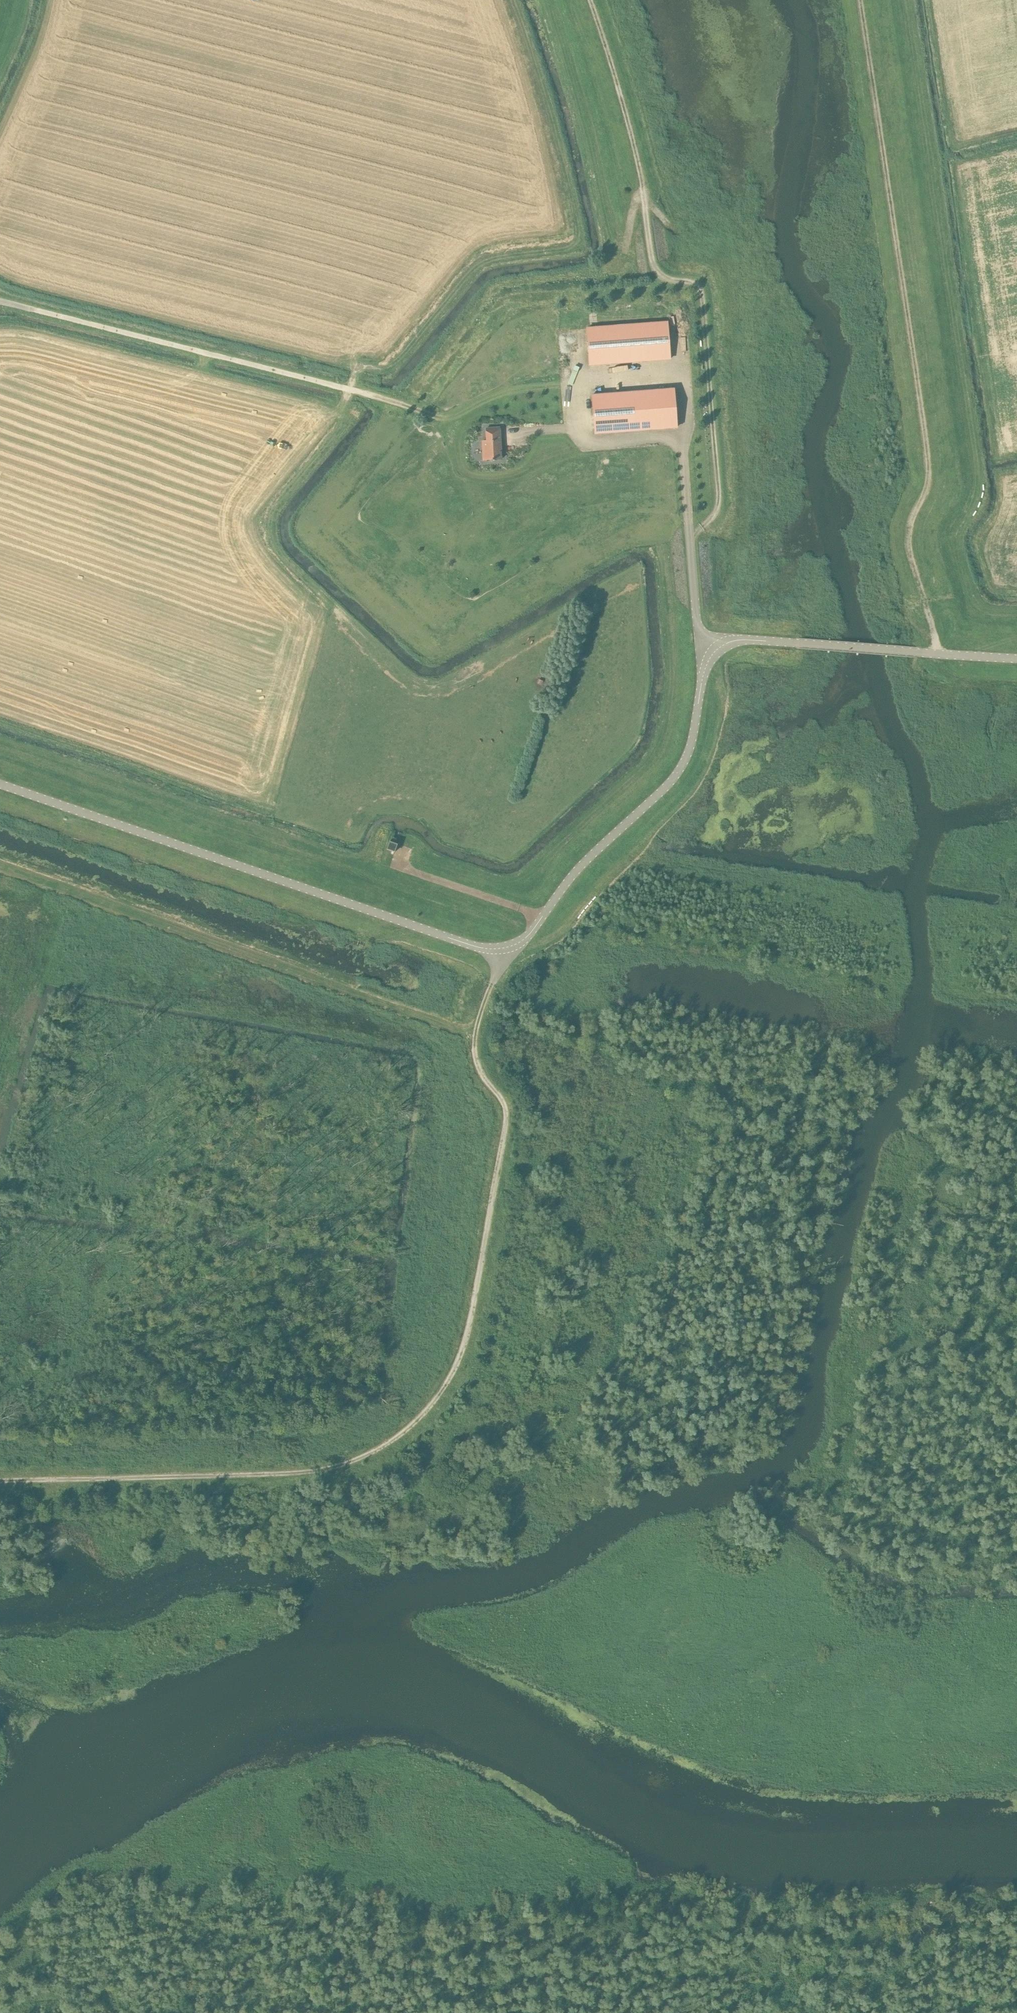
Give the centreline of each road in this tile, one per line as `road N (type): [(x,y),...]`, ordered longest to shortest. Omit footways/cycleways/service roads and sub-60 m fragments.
road 1 (track): [(0,1479),(292,1474),(371,1456),(398,1440),(459,1359),(480,1263),(509,1109),(477,1059),(478,1028),(502,947)]
road 2 (unclassified): [(711,650),(687,753),(668,783),(587,858),(517,943),(502,947),(441,936),(0,784)]
road 3 (track): [(940,651),(908,541),(930,482),(858,0)]
road 4 (track): [(589,0),(643,182),(657,284),(690,282),(702,300),(718,512),(688,518)]
road 5 (track): [(439,417),(0,302)]
road 6 (unclassified): [(797,644),(1016,656)]
road 7 (unclassified): [(688,518),(697,614),(711,650)]

